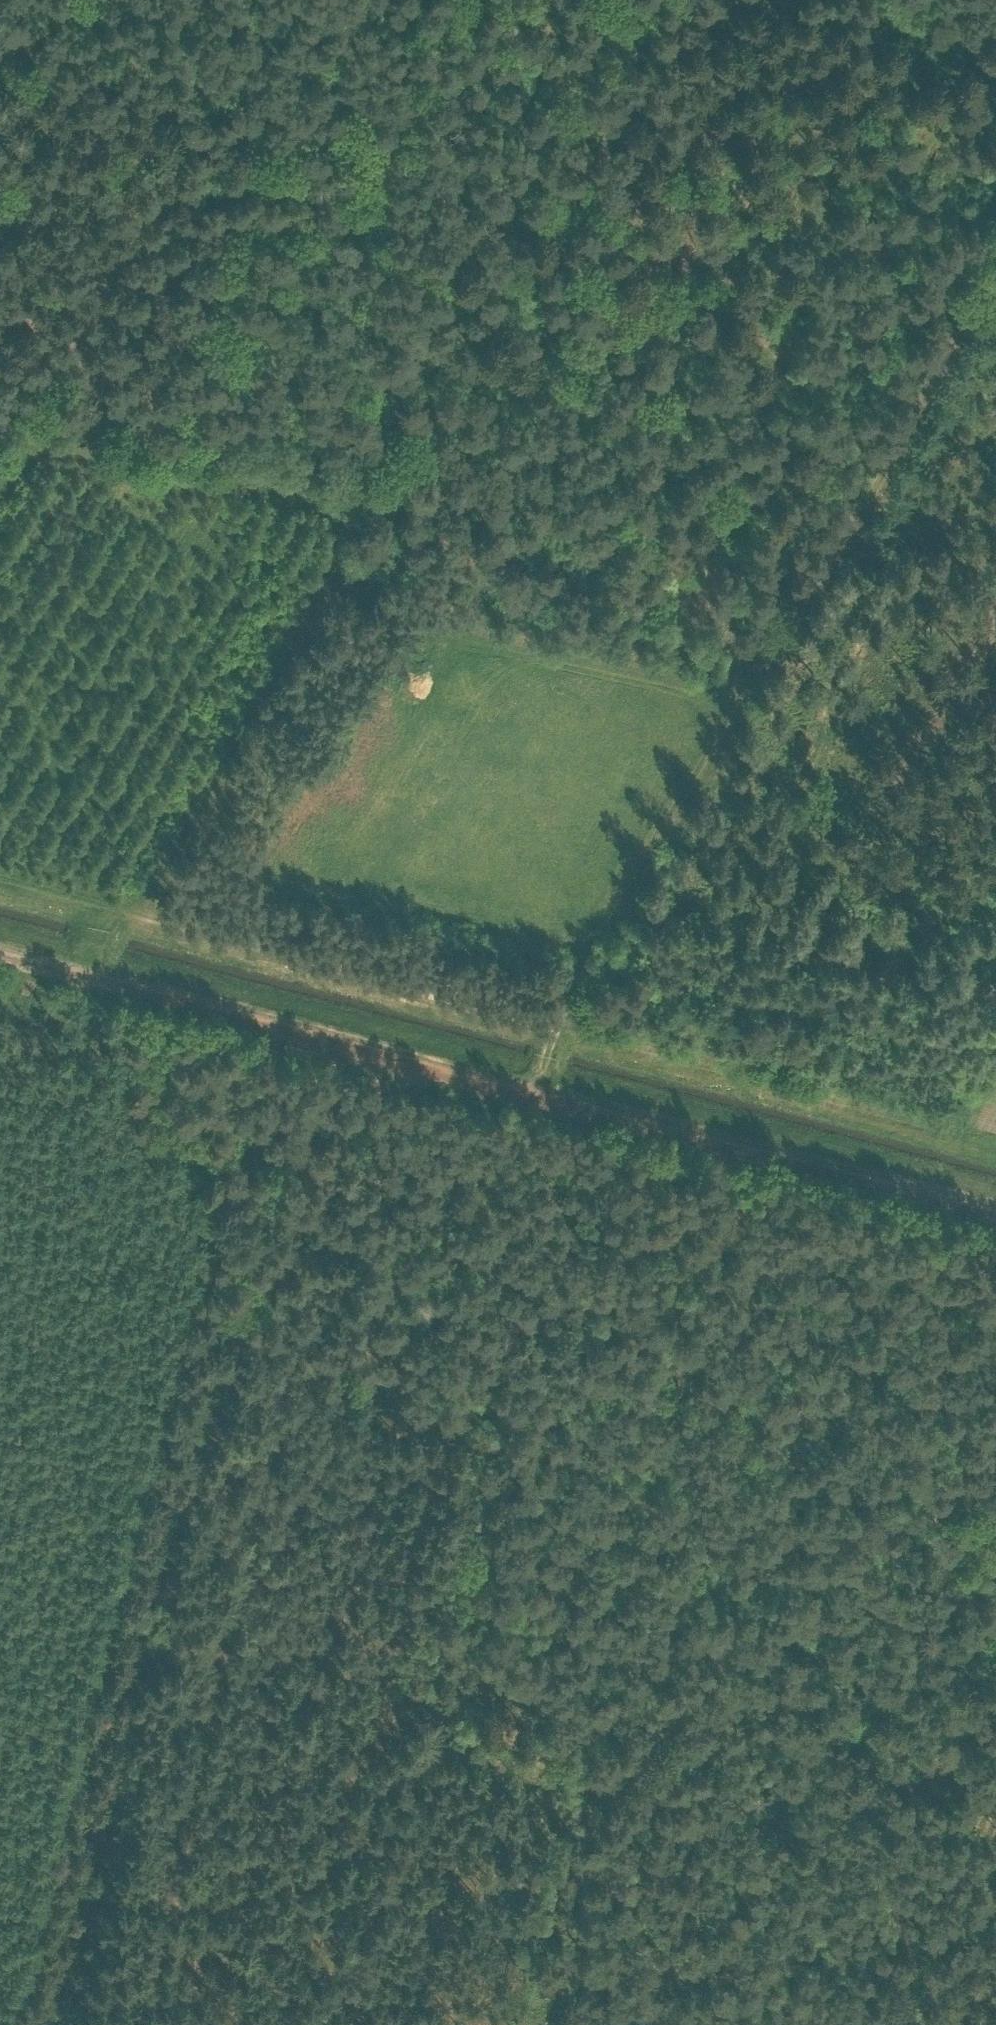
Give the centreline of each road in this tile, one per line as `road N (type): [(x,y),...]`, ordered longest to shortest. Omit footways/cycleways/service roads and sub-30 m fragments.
road 1 (track): [(995,1211),(0,949)]

